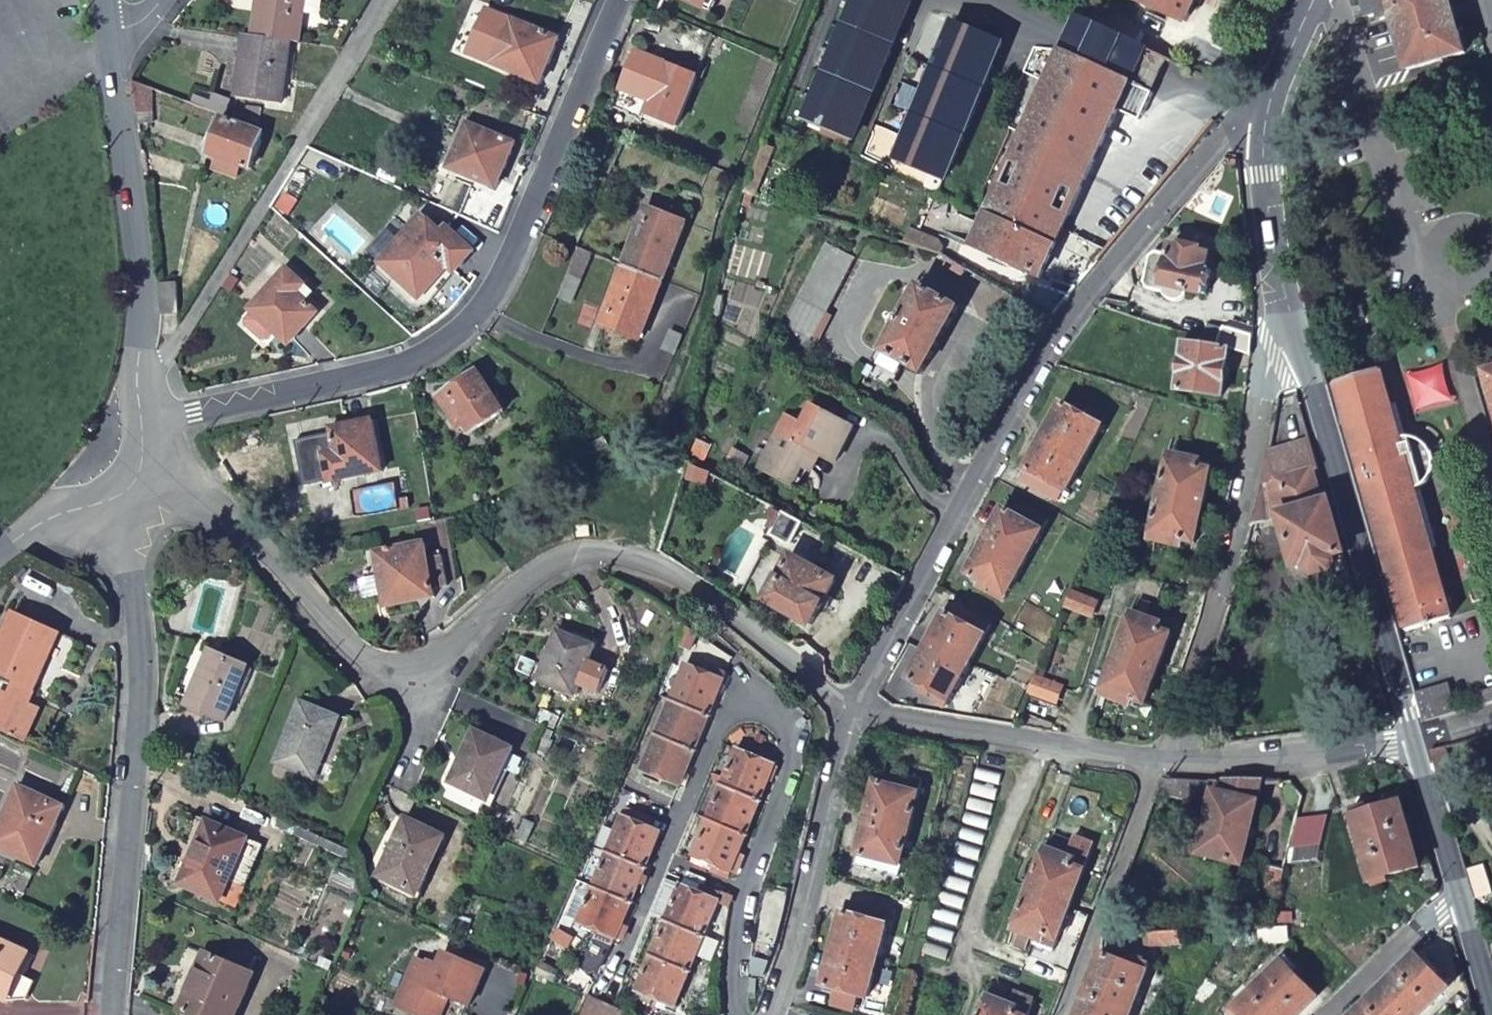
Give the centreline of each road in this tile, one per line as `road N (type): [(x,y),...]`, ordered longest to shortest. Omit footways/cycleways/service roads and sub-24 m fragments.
road 1 (residential): [(851,710),(711,600),(614,558),(588,557),(542,572),(442,665),(398,671),(346,644),(228,512),(192,494),(128,492)]
road 2 (residential): [(620,0),(506,273),(483,308),(423,357),(169,425),(128,492)]
road 3 (residential): [(1257,123),(1231,128),(1059,331),(851,710)]
road 4 (residential): [(128,492),(140,693),(112,1014)]
road 5 (residential): [(128,492),(147,421),(143,335),(108,33)]
road 6 (unclassified): [(1293,337),(1268,364),(1220,602),(1158,761)]
road 7 (tertiary): [(1293,337),(1413,739)]
road 8 (residential): [(1331,0),(1436,308)]
road 9 (residential): [(851,710),(774,1014)]
road 10 (unclassified): [(851,710),(1158,761)]
road 11 (unclassified): [(1158,761),(1064,1014)]
road 12 (unclassified): [(1158,761),(1282,759),(1413,739)]
road 13 (tertiary): [(1257,123),(1264,241),(1293,337)]
road 14 (tertiary): [(1413,739),(1459,905)]
road 15 (residential): [(1459,905),(1430,920),(1333,1014)]
road 16 (residential): [(0,554),(29,530),(128,492)]
road 17 (tertiary): [(1307,0),(1257,123)]

